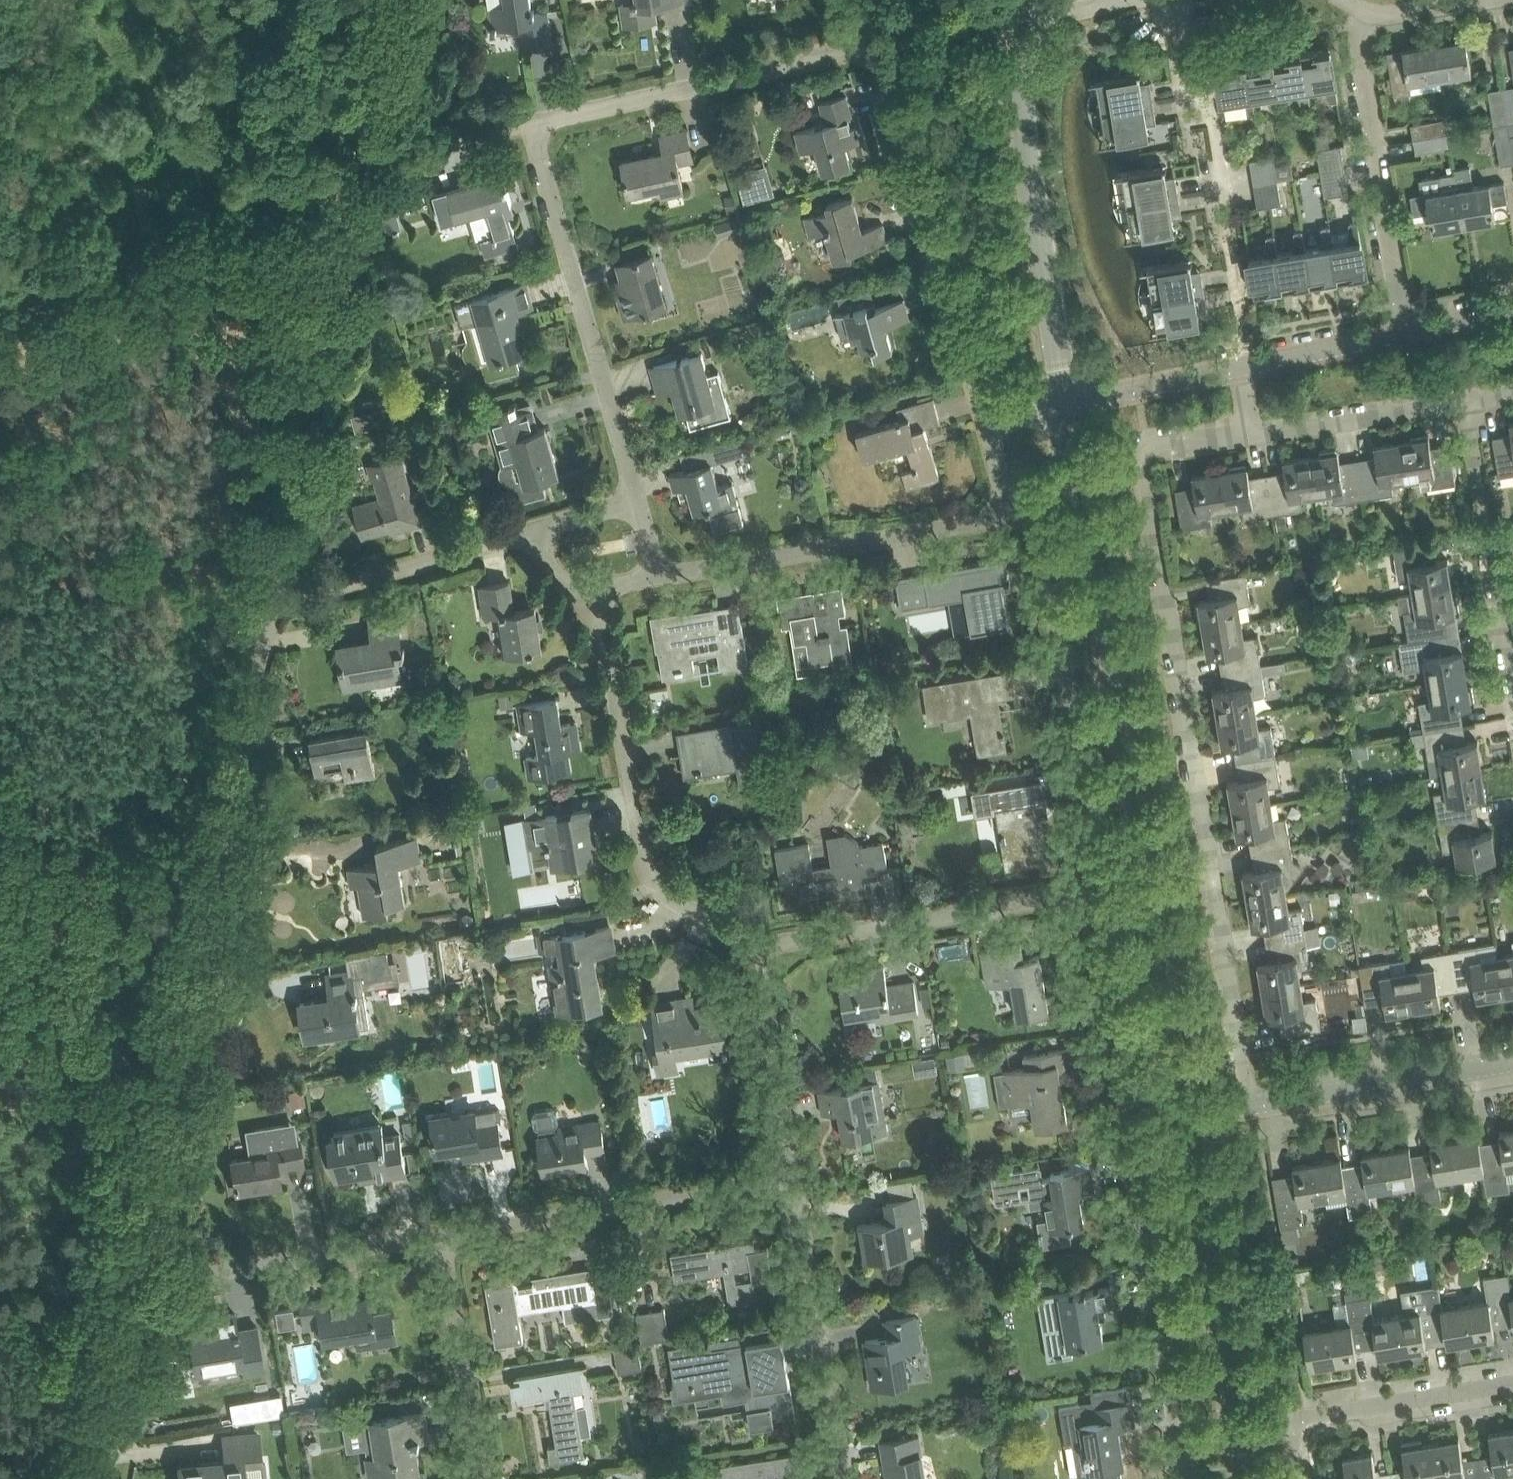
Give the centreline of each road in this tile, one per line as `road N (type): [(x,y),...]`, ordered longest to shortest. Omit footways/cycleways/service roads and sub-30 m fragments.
road 1 (residential): [(1249,1104),(1145,454),(1257,435)]
road 2 (residential): [(1183,1114),(1065,401)]
road 3 (residential): [(137,1276),(258,626)]
road 4 (residential): [(258,626),(350,177),(360,162),(391,163),(536,127)]
road 5 (residential): [(1182,1478),(1083,892)]
road 6 (residential): [(756,941),(692,924),(653,897),(636,853),(610,641),(583,598)]
road 7 (residential): [(1083,892),(1091,870),(1043,539),(1011,520)]
road 8 (residential): [(637,502),(536,127)]
road 9 (residential): [(1253,362),(1212,115),(1181,93),(1166,0)]
road 10 (residential): [(987,413),(878,47)]
road 11 (residential): [(1065,401),(1018,105),(1021,24)]
road 12 (track): [(0,294),(178,226),(350,177)]
road 13 (residential): [(434,1234),(792,1182)]
road 14 (residential): [(536,127),(878,47)]
road 15 (residential): [(1011,520),(666,575)]
road 16 (residential): [(756,941),(1083,892)]
road 17 (residential): [(1406,330),(1361,36),(1370,13)]
road 18 (residential): [(1232,1428),(1183,1114)]
road 19 (residential): [(137,1276),(434,1234)]
road 20 (residential): [(840,1478),(792,1182)]
road 21 (residential): [(1466,402),(1512,698)]
road 22 (residential): [(258,626),(283,604),(527,533)]
road 23 (residential): [(1249,1104),(1512,1060)]
road 24 (residential): [(474,1478),(434,1234)]
road 25 (residential): [(792,1182),(756,941)]
road 26 (residential): [(1296,1418),(1512,1383)]
road 27 (residential): [(1257,435),(1466,402)]
road 28 (residential): [(92,1478),(137,1276)]
road 29 (residential): [(1065,401),(1245,364)]
road 30 (track): [(391,0),(360,162)]
road 31 (residential): [(1253,362),(1406,330)]

